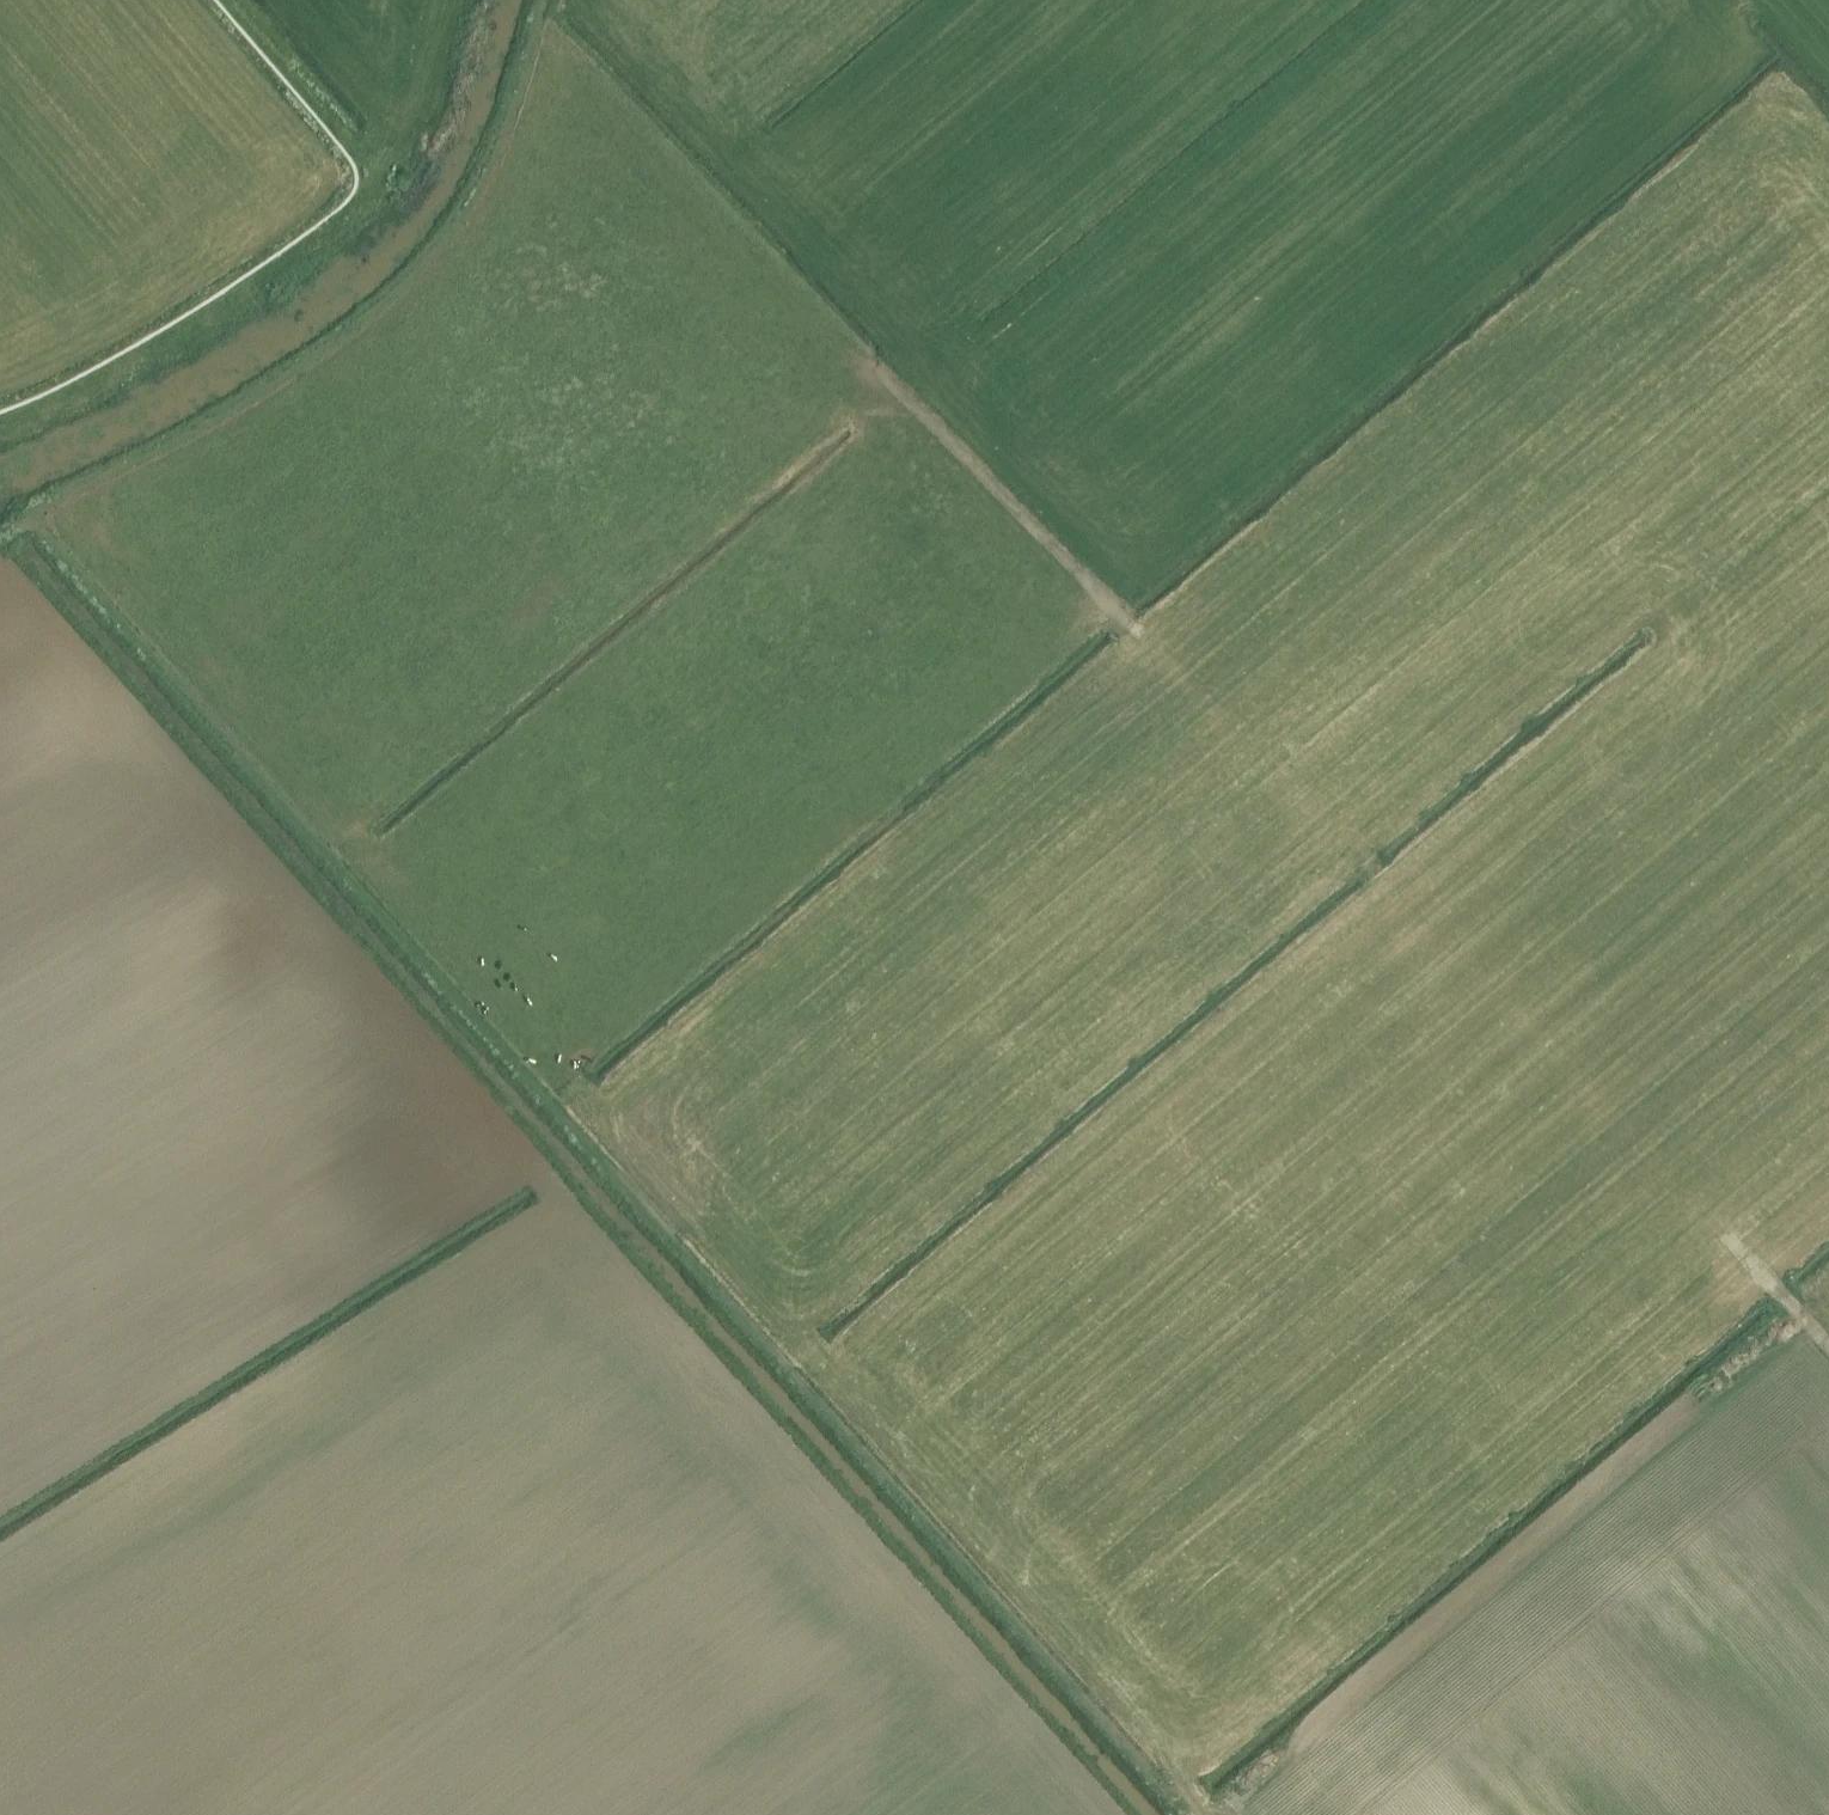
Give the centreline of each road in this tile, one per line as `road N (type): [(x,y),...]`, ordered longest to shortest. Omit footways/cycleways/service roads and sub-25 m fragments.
road 1 (track): [(1828,1346),(1732,1243)]

